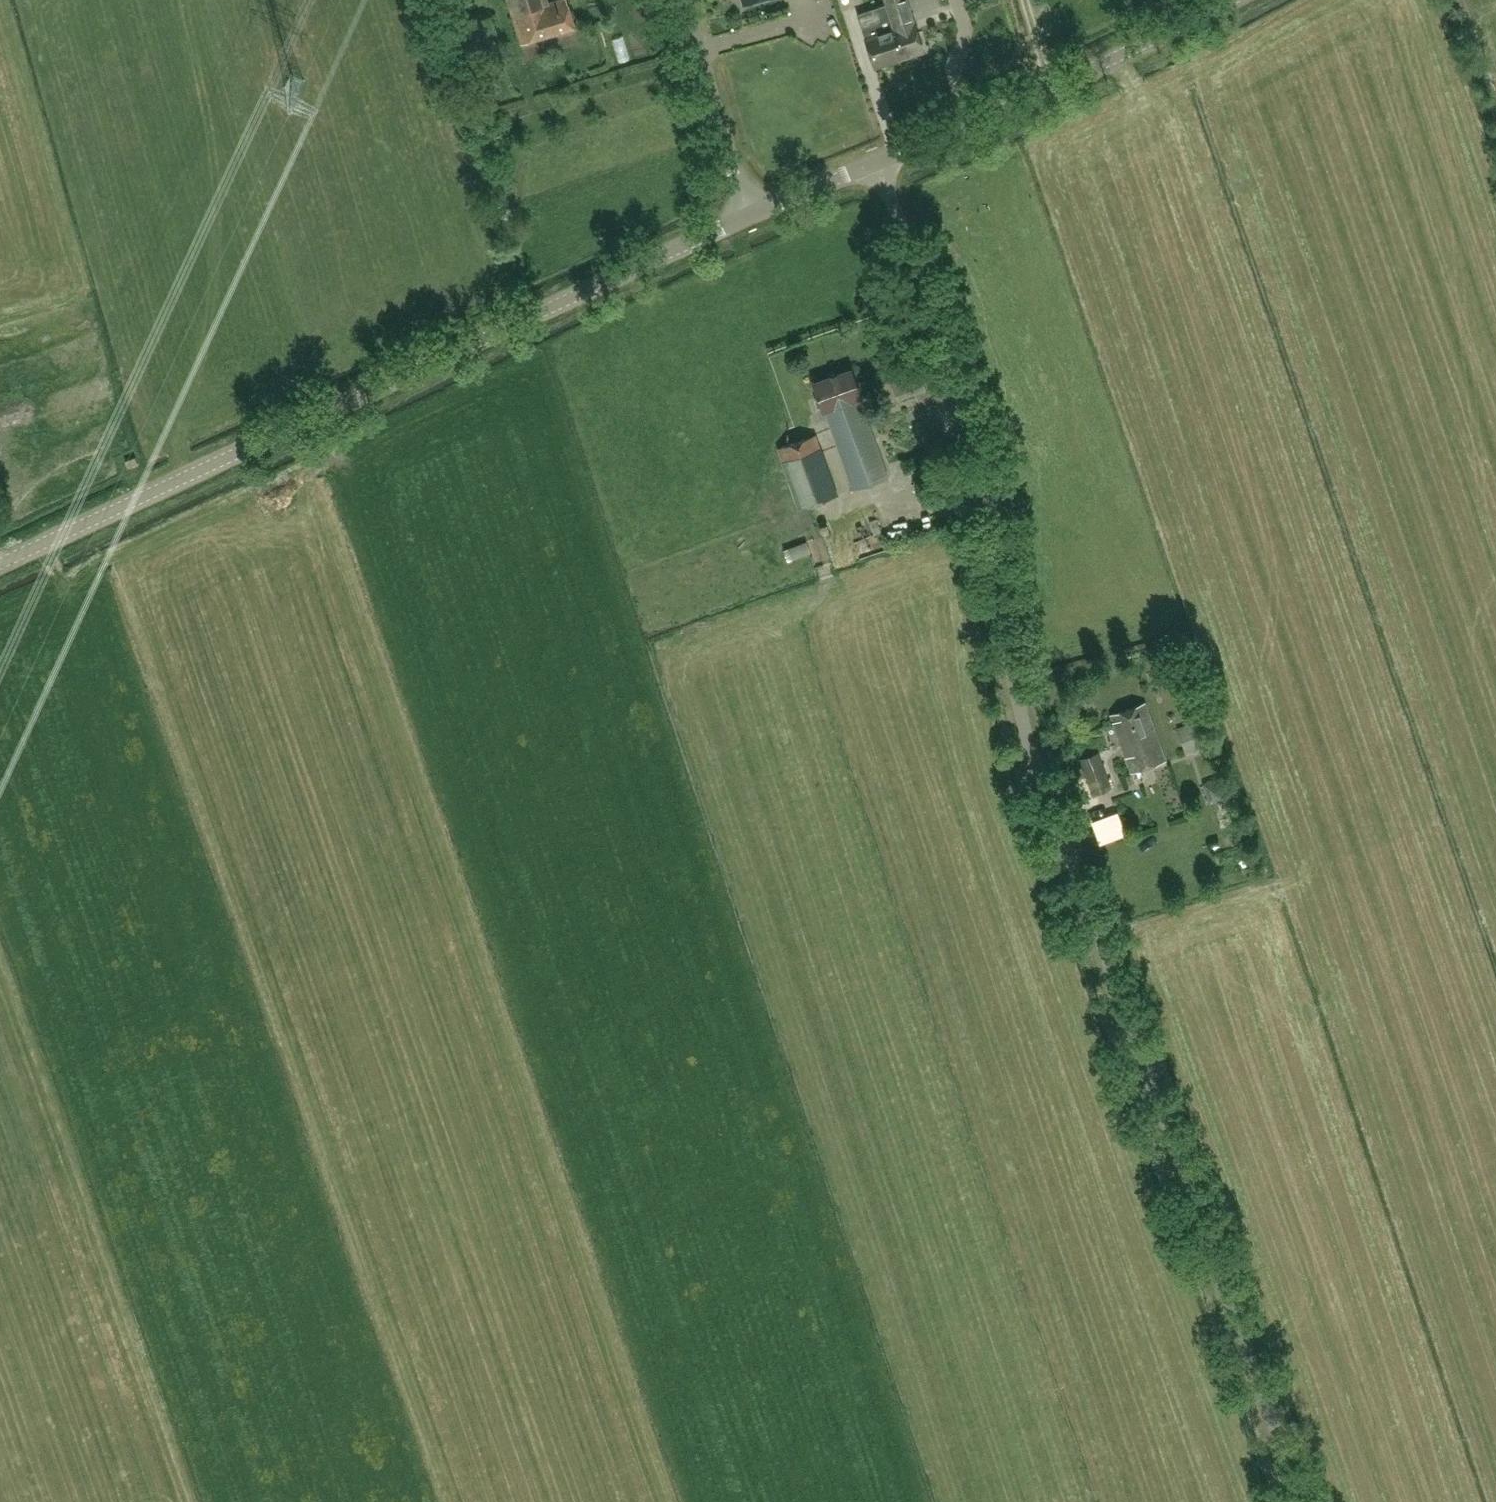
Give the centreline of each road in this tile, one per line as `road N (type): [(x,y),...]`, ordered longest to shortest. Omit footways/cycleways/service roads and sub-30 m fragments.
road 1 (unclassified): [(1311,1501),(1029,724),(1018,679),(1008,502),(878,161)]
road 2 (unclassified): [(0,562),(747,217)]
road 3 (unclassified): [(878,161),(1036,96),(1230,0)]
road 4 (unclassified): [(747,217),(685,0)]
road 5 (unclassified): [(747,217),(878,161)]

